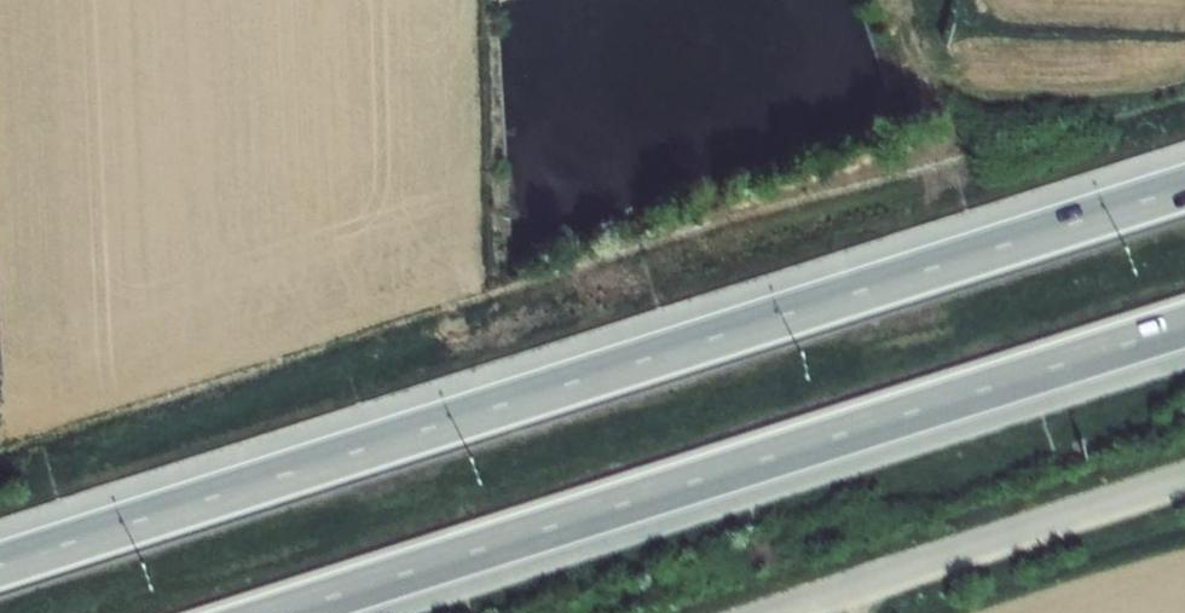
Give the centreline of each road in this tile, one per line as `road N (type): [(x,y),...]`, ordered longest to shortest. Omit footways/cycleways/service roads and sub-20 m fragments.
road 1 (motorway): [(1184,188),(0,566)]
road 2 (motorway): [(285,612),(1184,327)]

